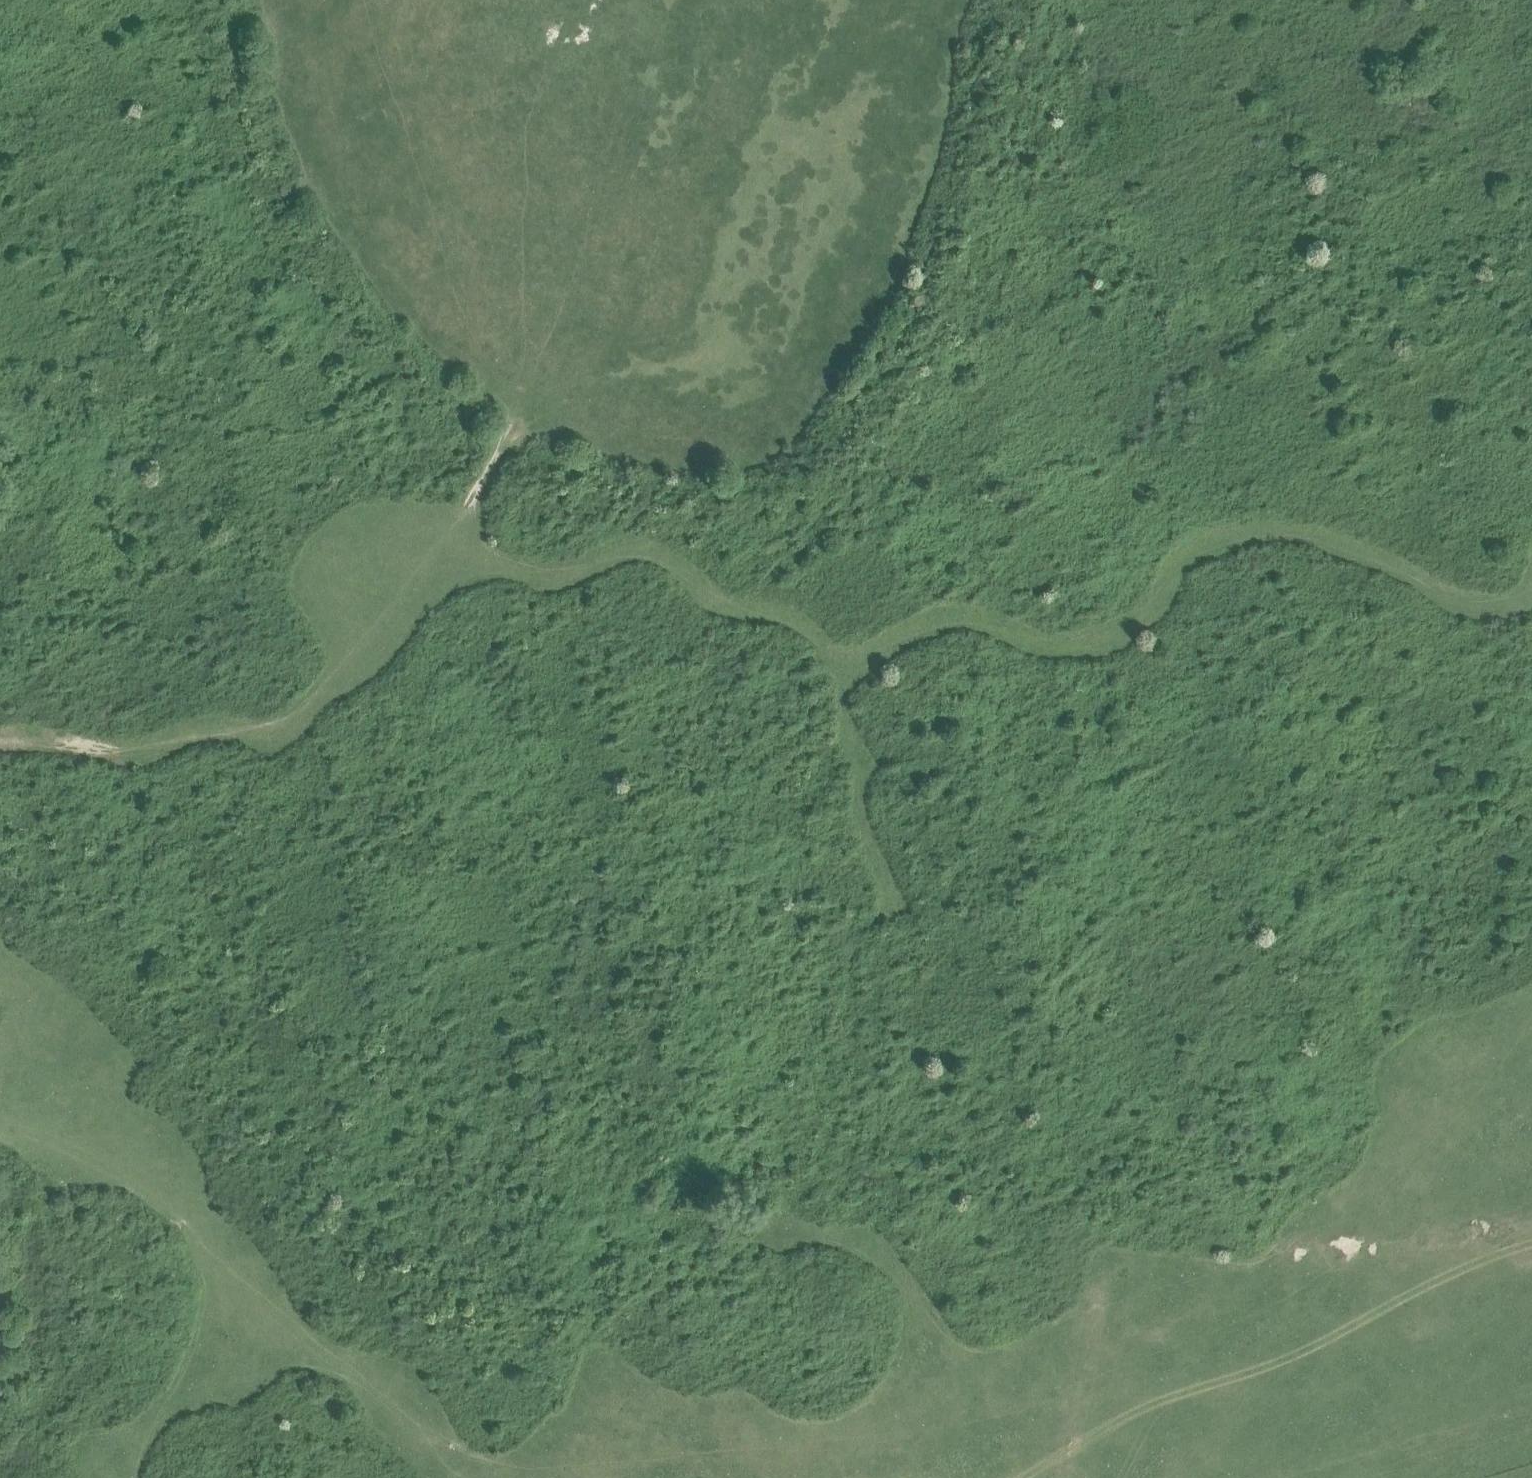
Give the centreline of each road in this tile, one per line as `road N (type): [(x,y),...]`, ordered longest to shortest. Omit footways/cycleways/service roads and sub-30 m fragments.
road 1 (track): [(1531,1234),(1011,1477)]

